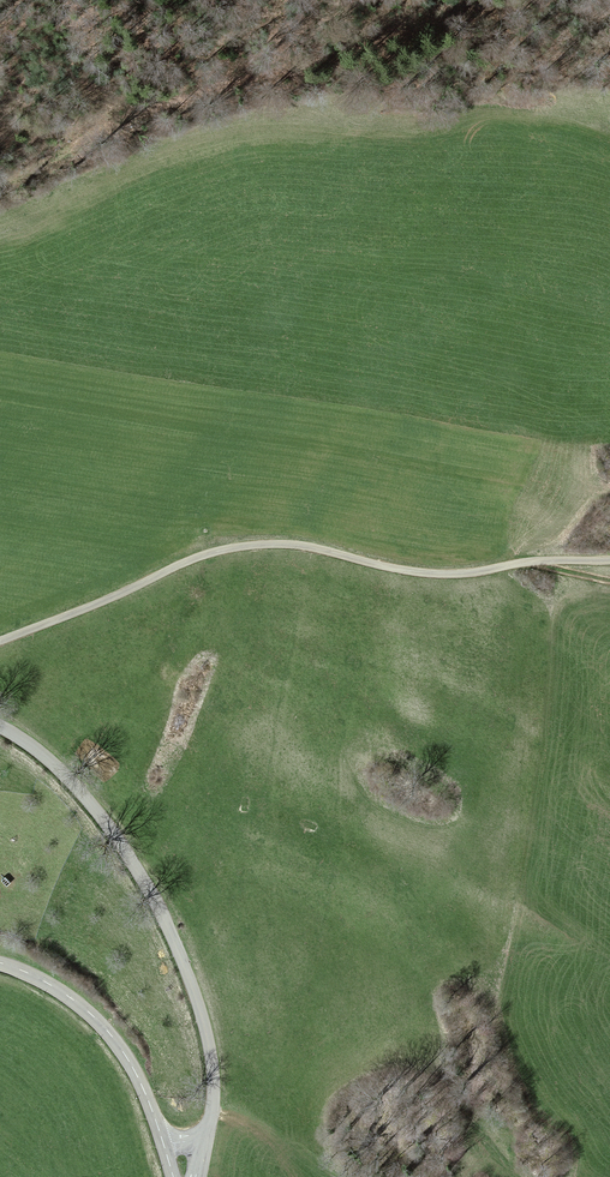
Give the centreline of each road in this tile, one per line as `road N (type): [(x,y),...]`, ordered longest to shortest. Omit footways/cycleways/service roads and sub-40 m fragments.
road 1 (unclassified): [(609,560),(434,573),(303,545),(246,545),(196,558),(0,642)]
road 2 (unclassified): [(0,727),(77,783),(154,893),(211,1041),(207,1134)]
road 3 (tertiary): [(0,961),(55,987),(98,1020),(142,1084),(164,1145)]

